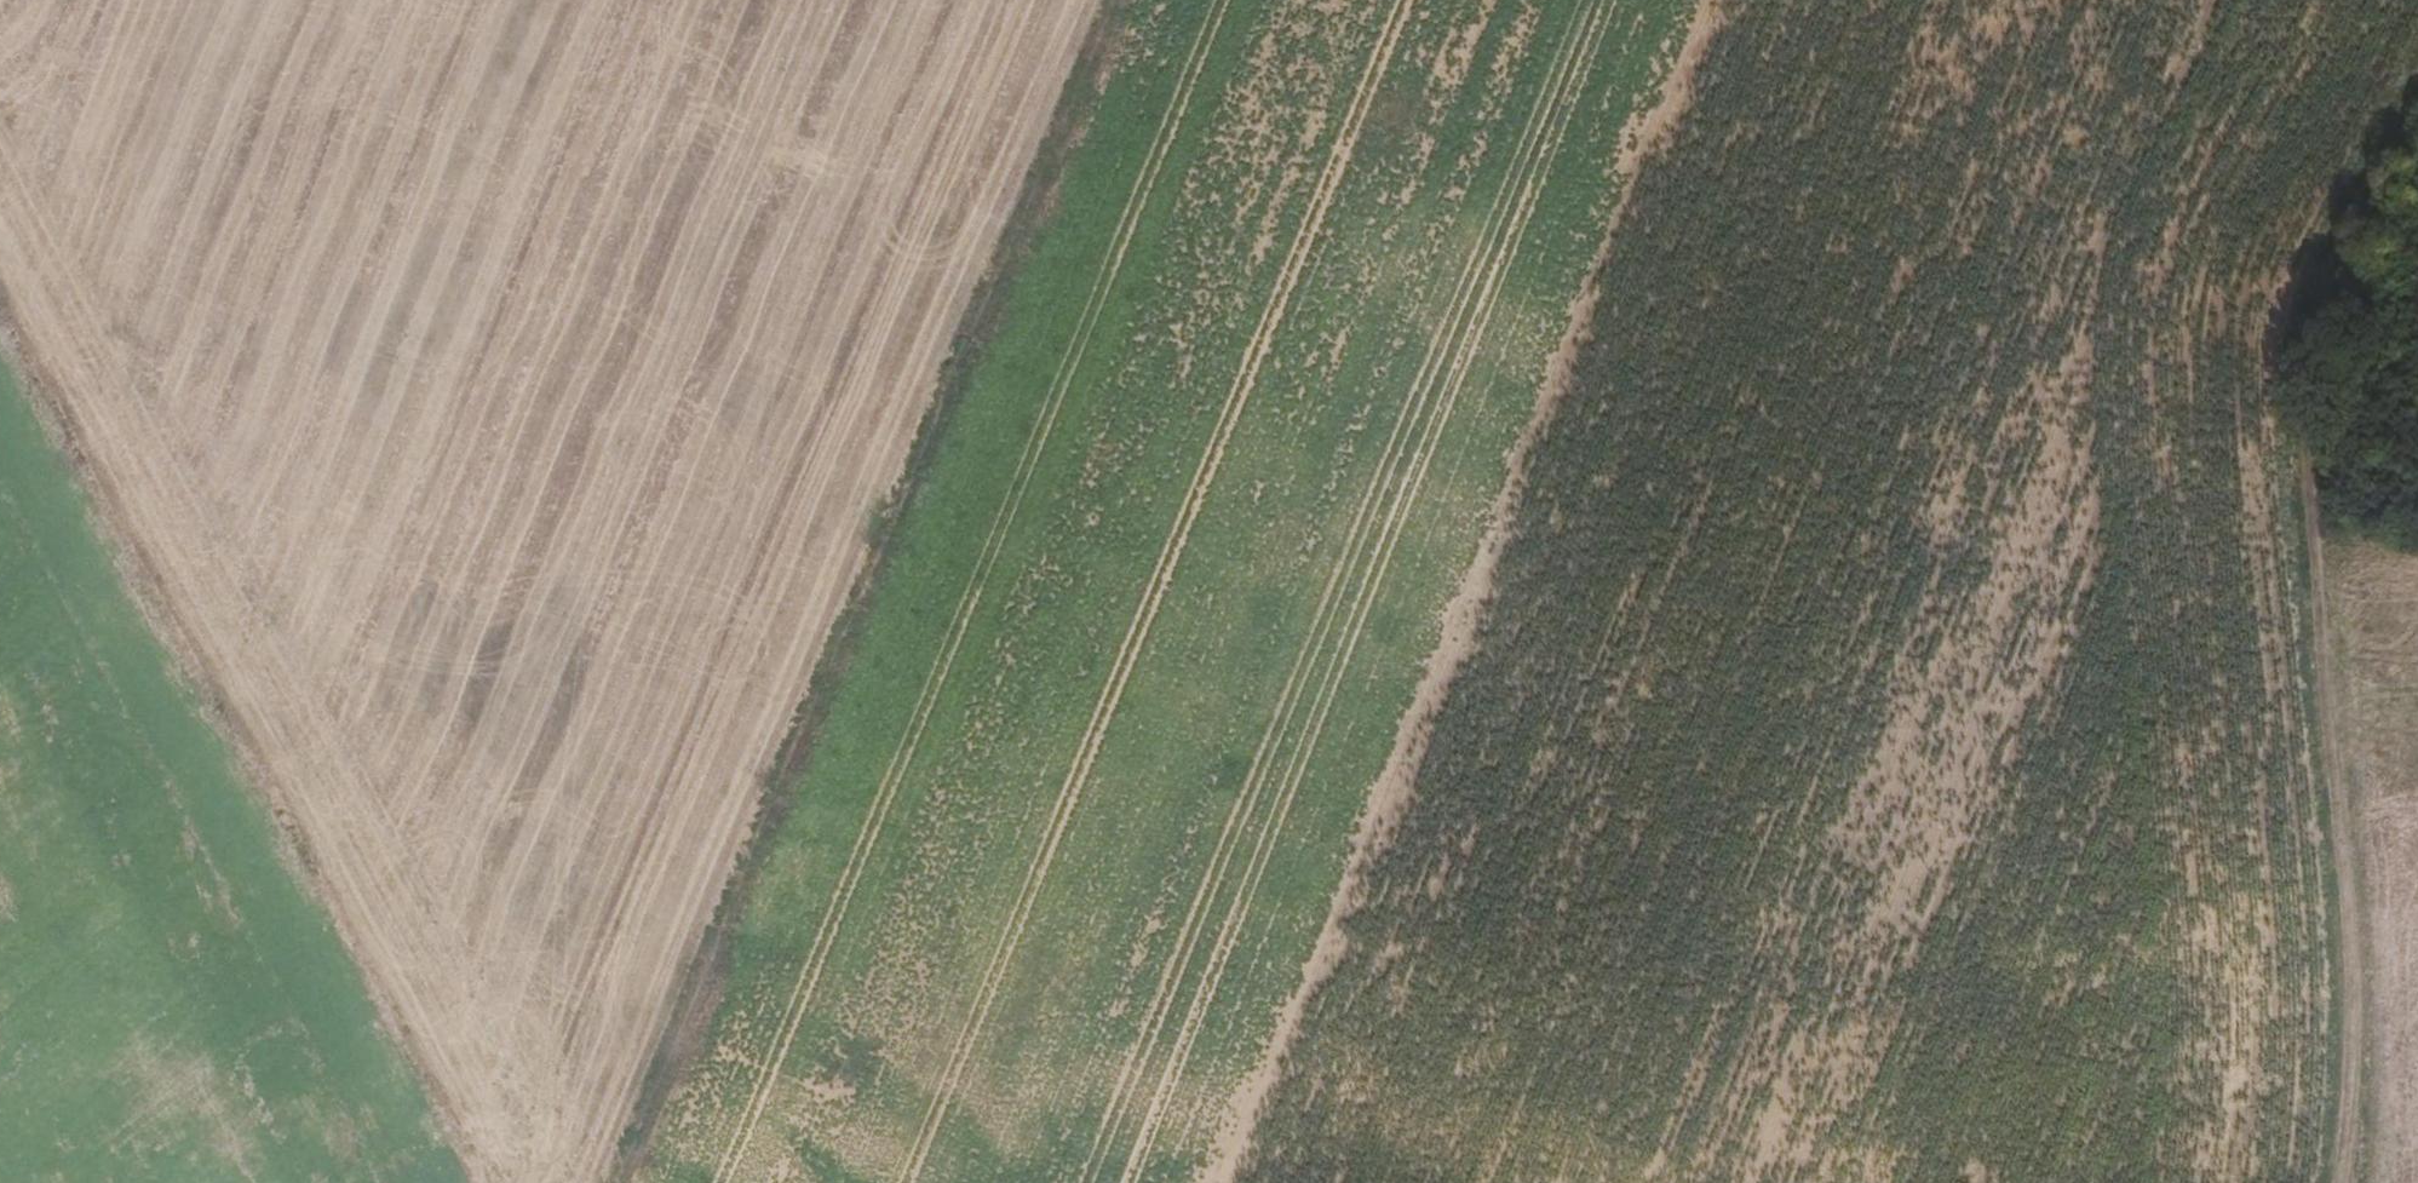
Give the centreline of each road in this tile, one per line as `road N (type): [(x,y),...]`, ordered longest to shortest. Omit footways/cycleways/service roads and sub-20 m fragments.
road 1 (track): [(2417,116),(2323,329),(2323,535),(2370,1134),(2364,1182)]

